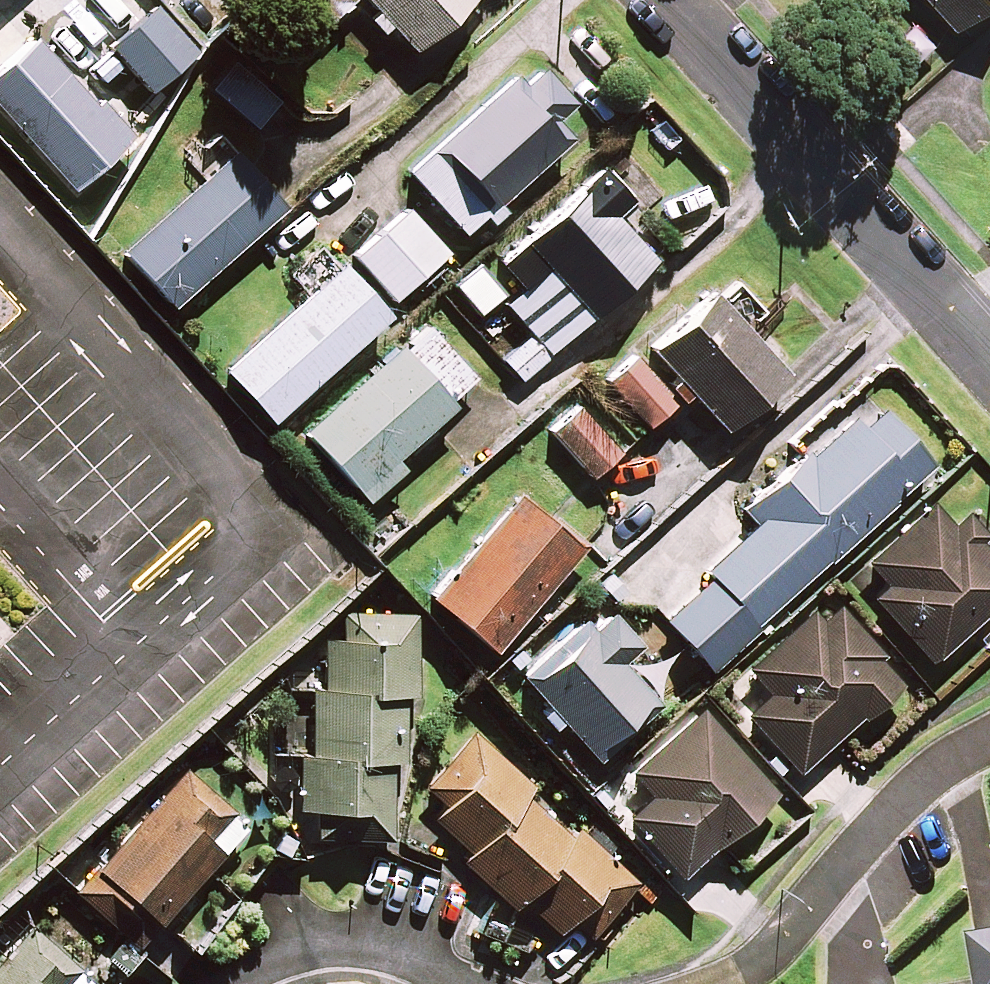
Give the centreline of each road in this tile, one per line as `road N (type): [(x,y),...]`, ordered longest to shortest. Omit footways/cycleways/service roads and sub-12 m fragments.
road 1 (residential): [(674,0),(989,352)]
road 2 (residential): [(712,983),(736,973),(910,790),(989,742)]
road 3 (residential): [(459,983),(405,954),(295,951),(243,983)]

